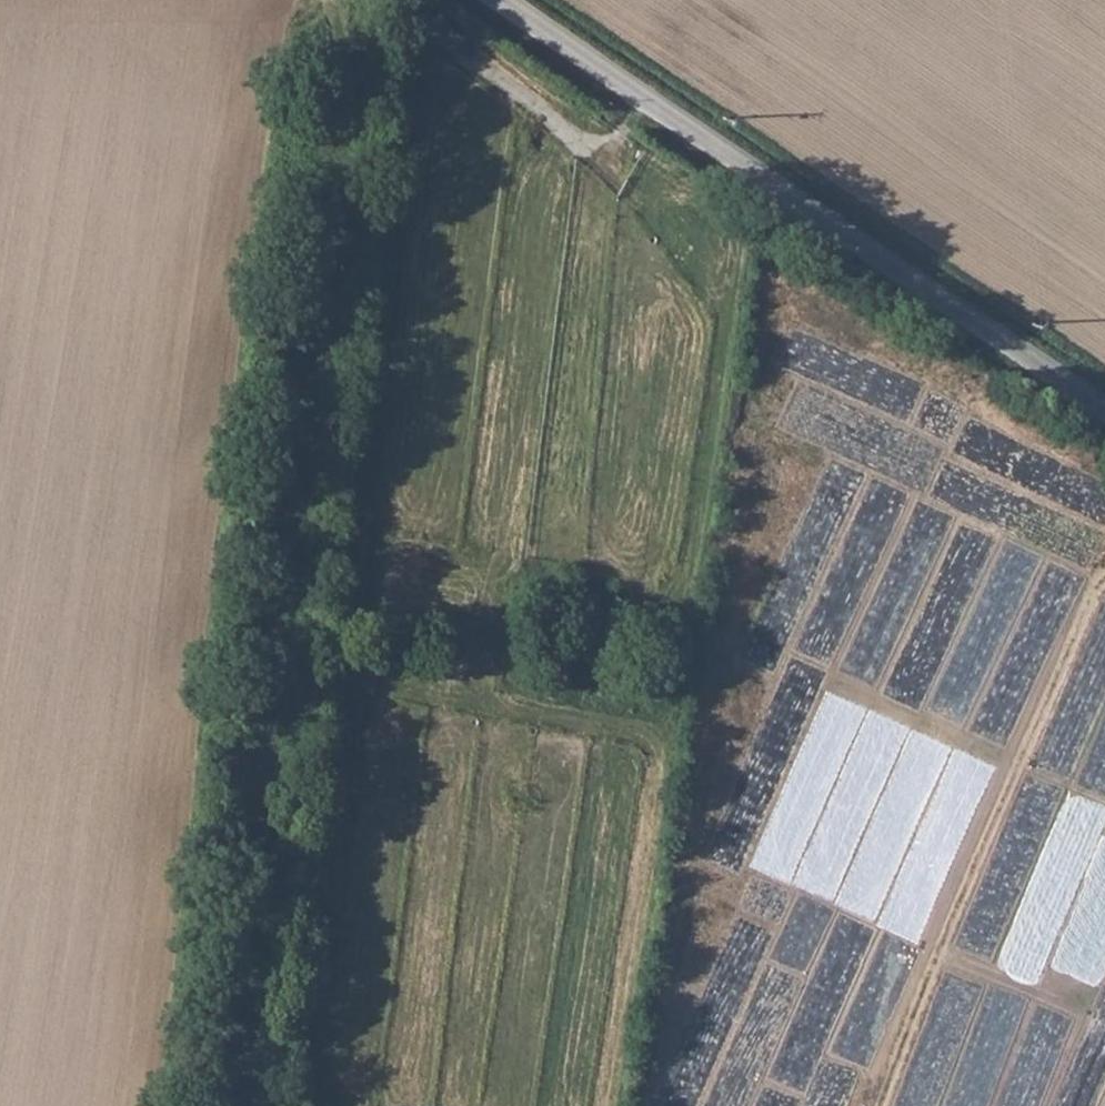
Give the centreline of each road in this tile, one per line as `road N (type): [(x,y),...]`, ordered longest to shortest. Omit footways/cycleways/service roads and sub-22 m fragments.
road 1 (track): [(239,1105),(370,33),(366,0)]
road 2 (unclassified): [(1104,410),(498,0)]

